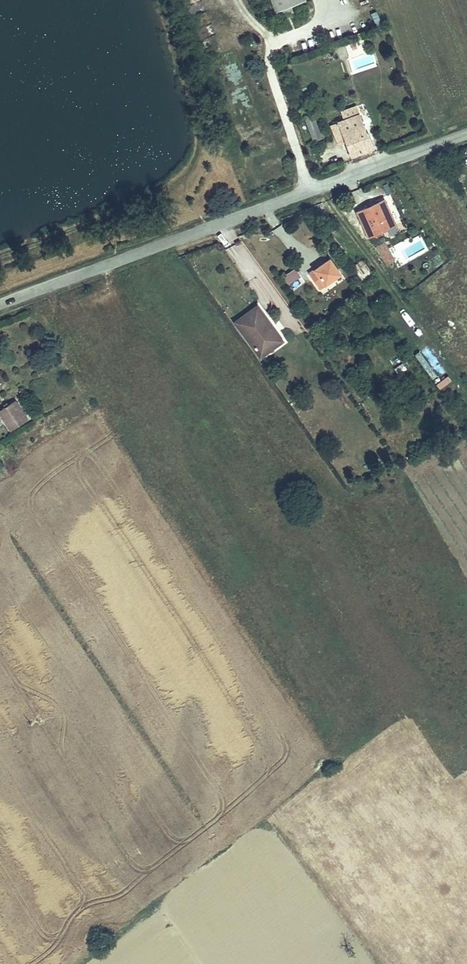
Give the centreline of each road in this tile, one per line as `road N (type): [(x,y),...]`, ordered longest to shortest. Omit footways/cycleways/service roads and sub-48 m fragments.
road 1 (unclassified): [(466,133),(0,304)]

